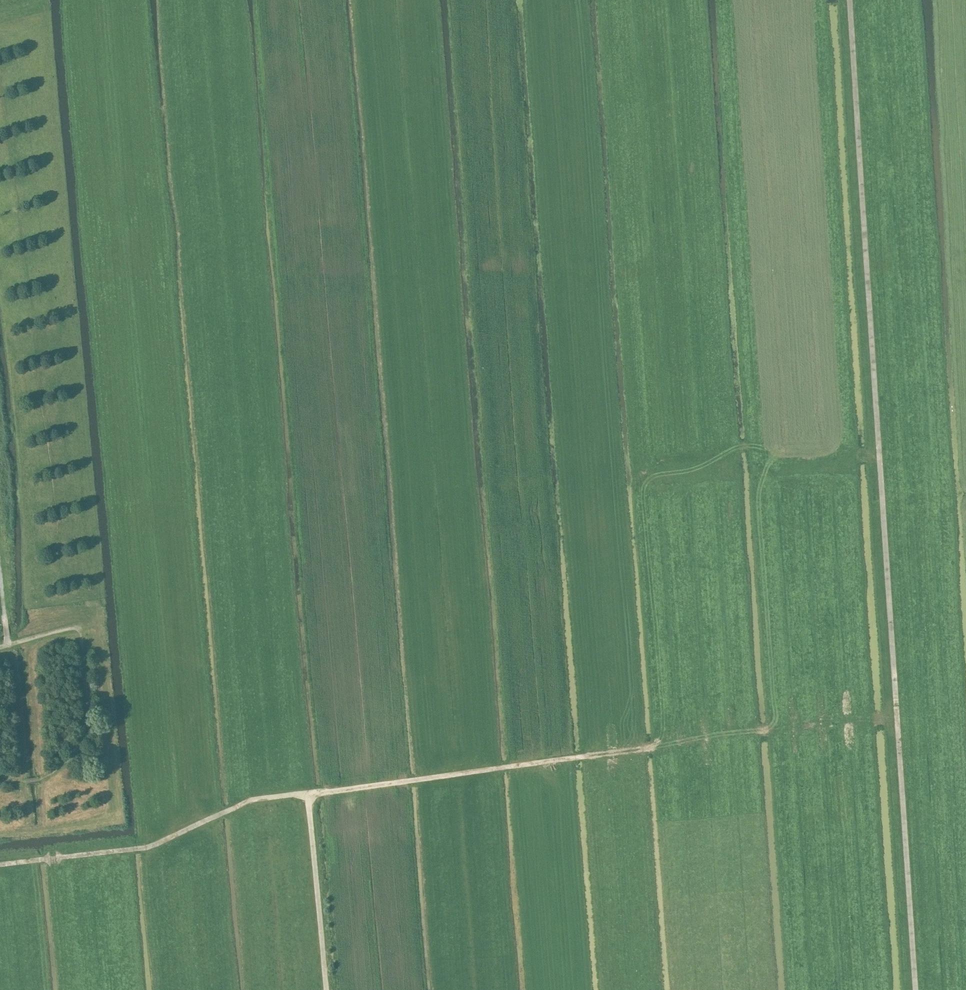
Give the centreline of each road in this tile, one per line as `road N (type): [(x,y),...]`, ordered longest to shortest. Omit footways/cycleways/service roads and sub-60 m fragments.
road 1 (track): [(844,0),(909,989)]
road 2 (track): [(592,751),(244,800),(151,846),(0,865)]
road 3 (track): [(310,791),(328,989)]

